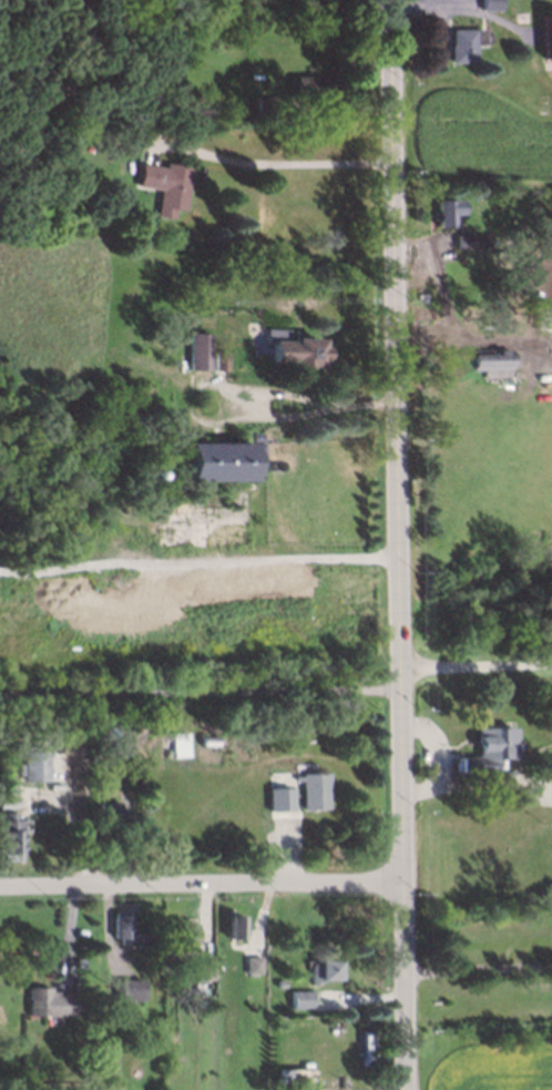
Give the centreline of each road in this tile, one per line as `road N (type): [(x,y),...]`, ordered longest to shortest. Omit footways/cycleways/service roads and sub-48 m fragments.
road 1 (tertiary): [(387,0),(405,1089)]
road 2 (residential): [(0,886),(402,882)]

